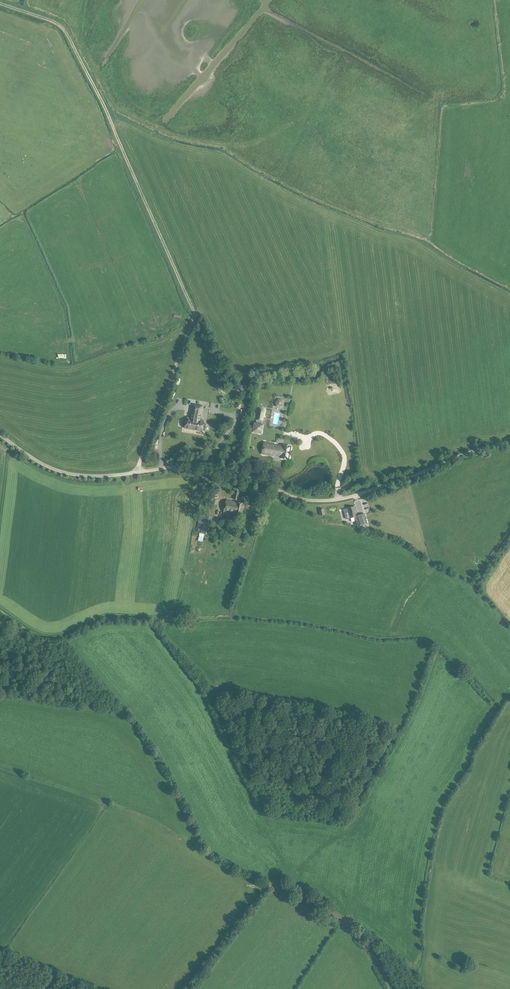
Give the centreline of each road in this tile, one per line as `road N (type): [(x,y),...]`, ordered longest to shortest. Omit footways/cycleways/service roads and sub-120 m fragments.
road 1 (track): [(0,3),(62,27),(195,314),(136,472)]
road 2 (unclassified): [(509,442),(321,501),(197,465),(68,473),(0,435)]
road 3 (track): [(82,41),(115,107),(162,132),(231,147),(302,120),(431,102),(483,26),(486,0)]
road 4 (track): [(246,883),(313,900),(350,926),(392,988)]

